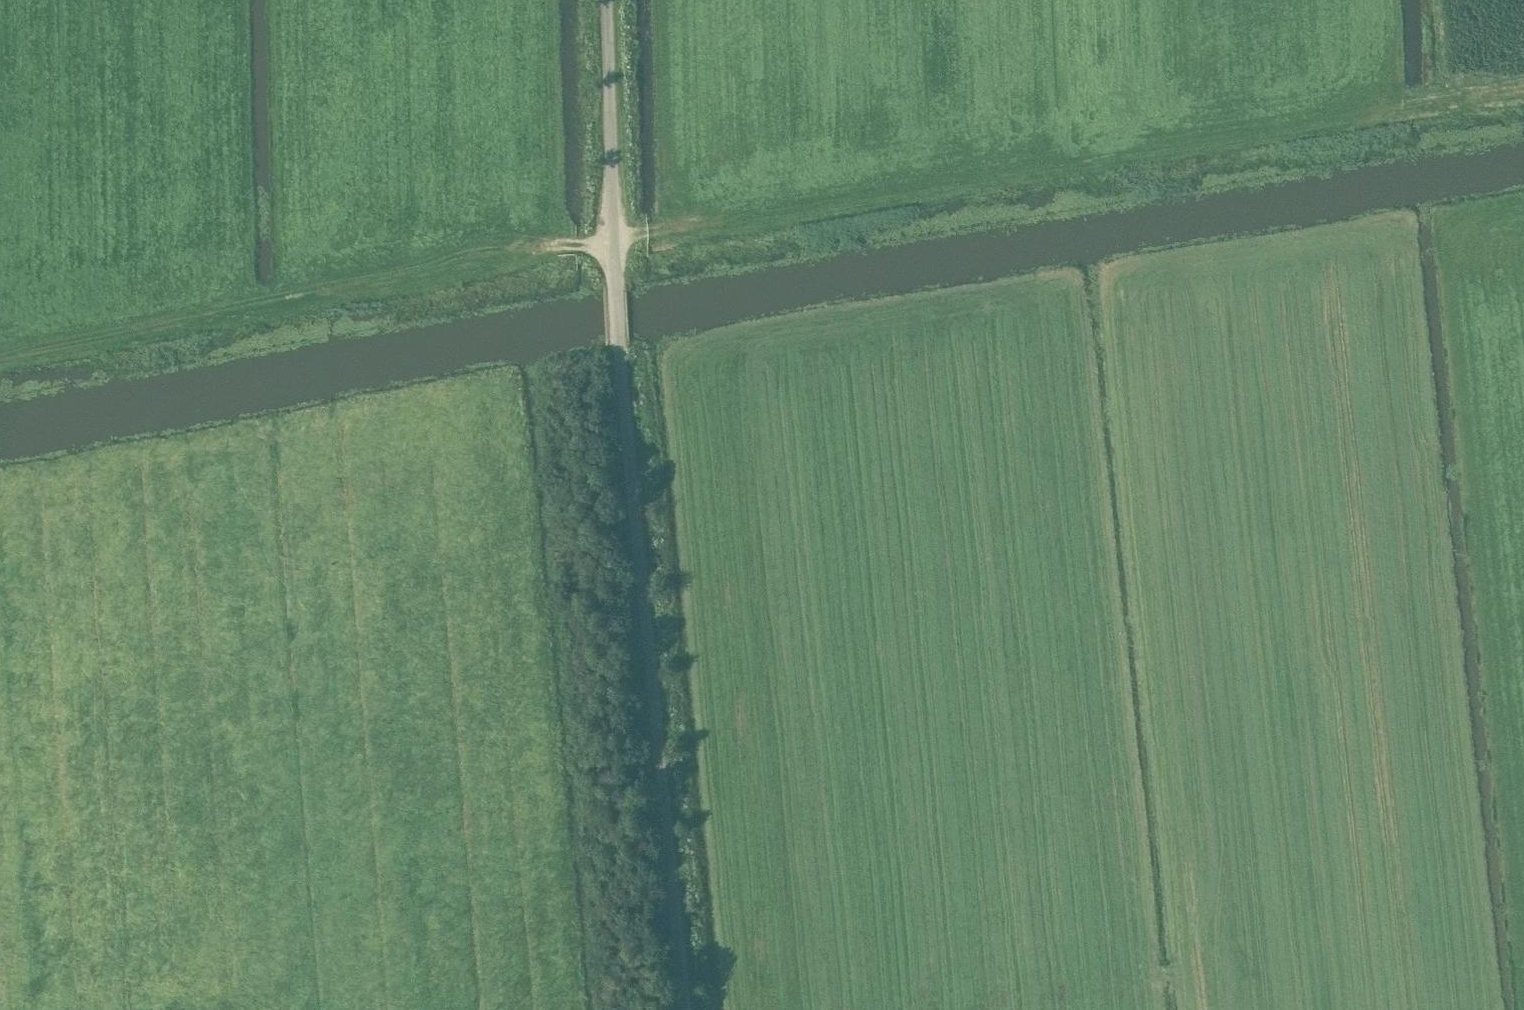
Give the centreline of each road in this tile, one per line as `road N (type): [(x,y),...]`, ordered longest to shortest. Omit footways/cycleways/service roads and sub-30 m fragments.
road 1 (track): [(0,352),(1523,90)]
road 2 (unclassified): [(680,1009),(612,272),(604,0)]

